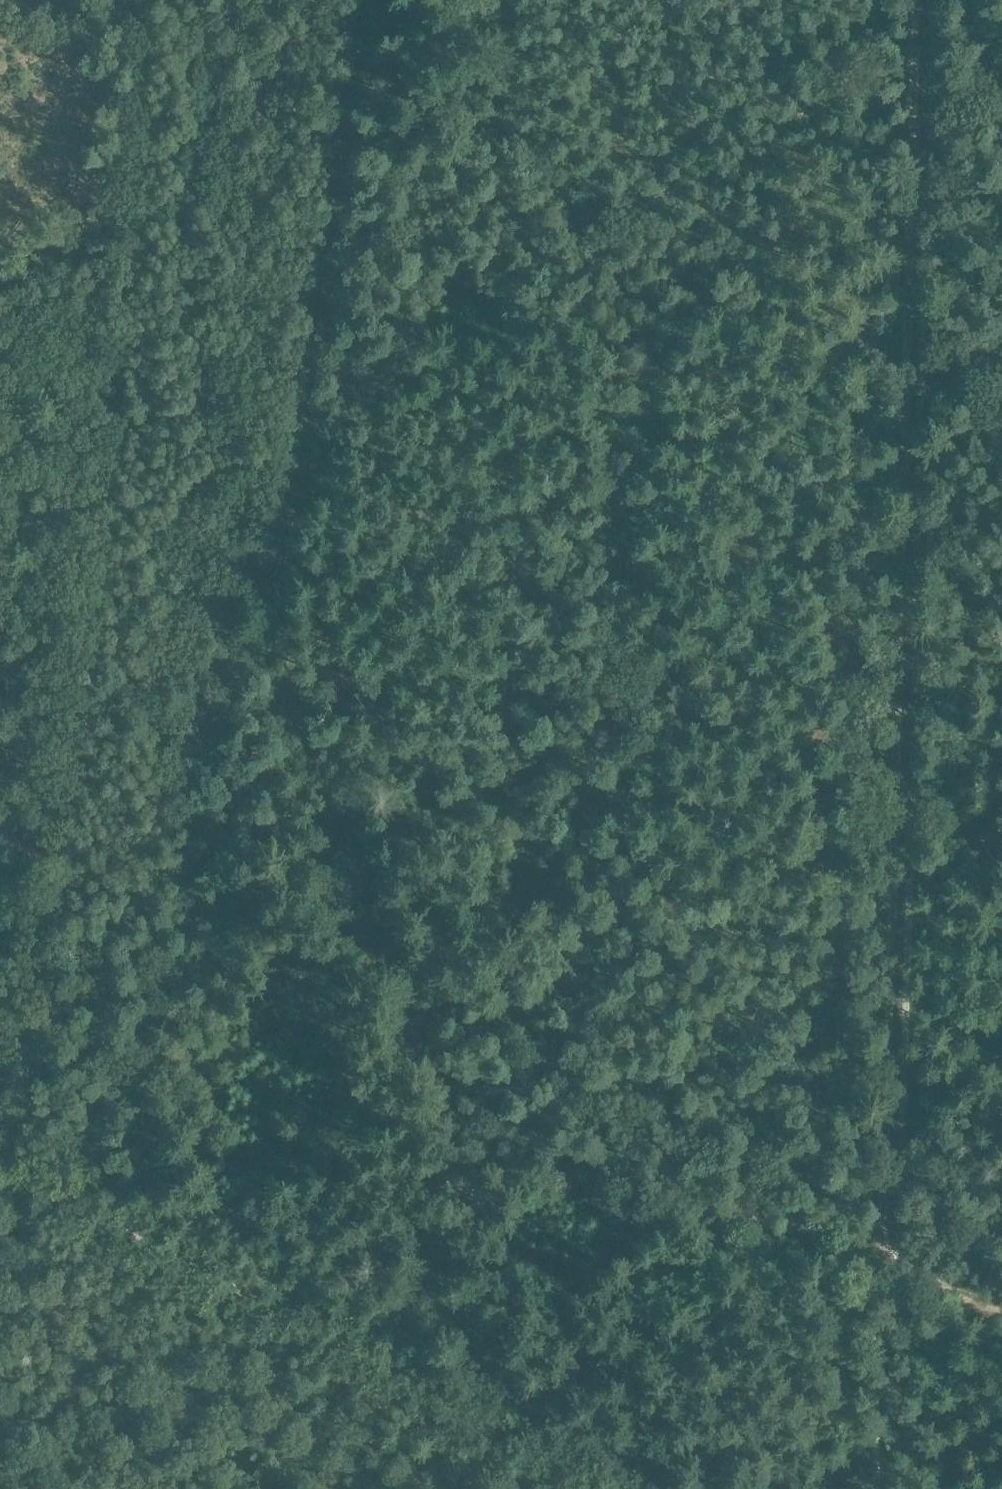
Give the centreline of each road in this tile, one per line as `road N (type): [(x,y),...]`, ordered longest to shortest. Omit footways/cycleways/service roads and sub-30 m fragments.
road 1 (track): [(352,0),(271,664),(438,1083),(468,1107),(878,1265)]
road 2 (track): [(907,0),(878,1265)]
road 3 (track): [(878,1265),(1001,1309)]

